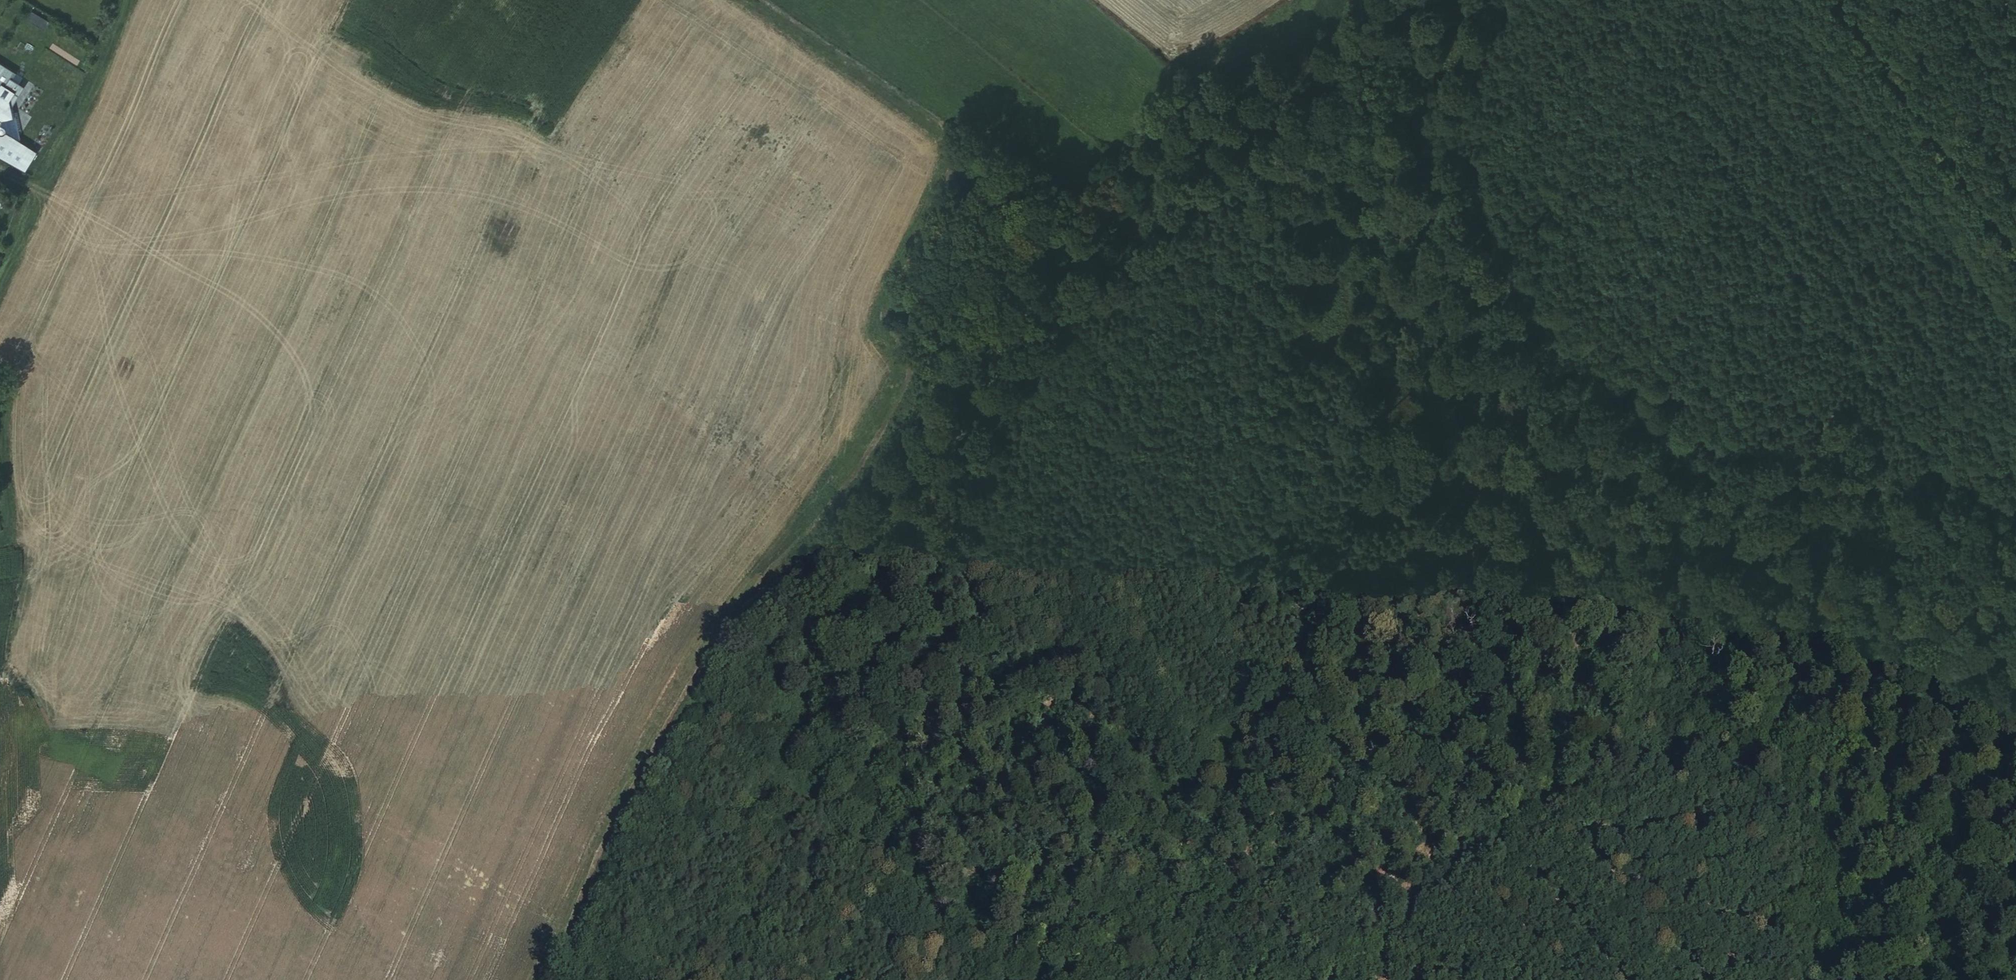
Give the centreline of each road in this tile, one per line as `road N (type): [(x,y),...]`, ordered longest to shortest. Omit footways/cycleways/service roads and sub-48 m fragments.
road 1 (track): [(920,845),(906,803),(874,773),(882,757),(874,710)]

